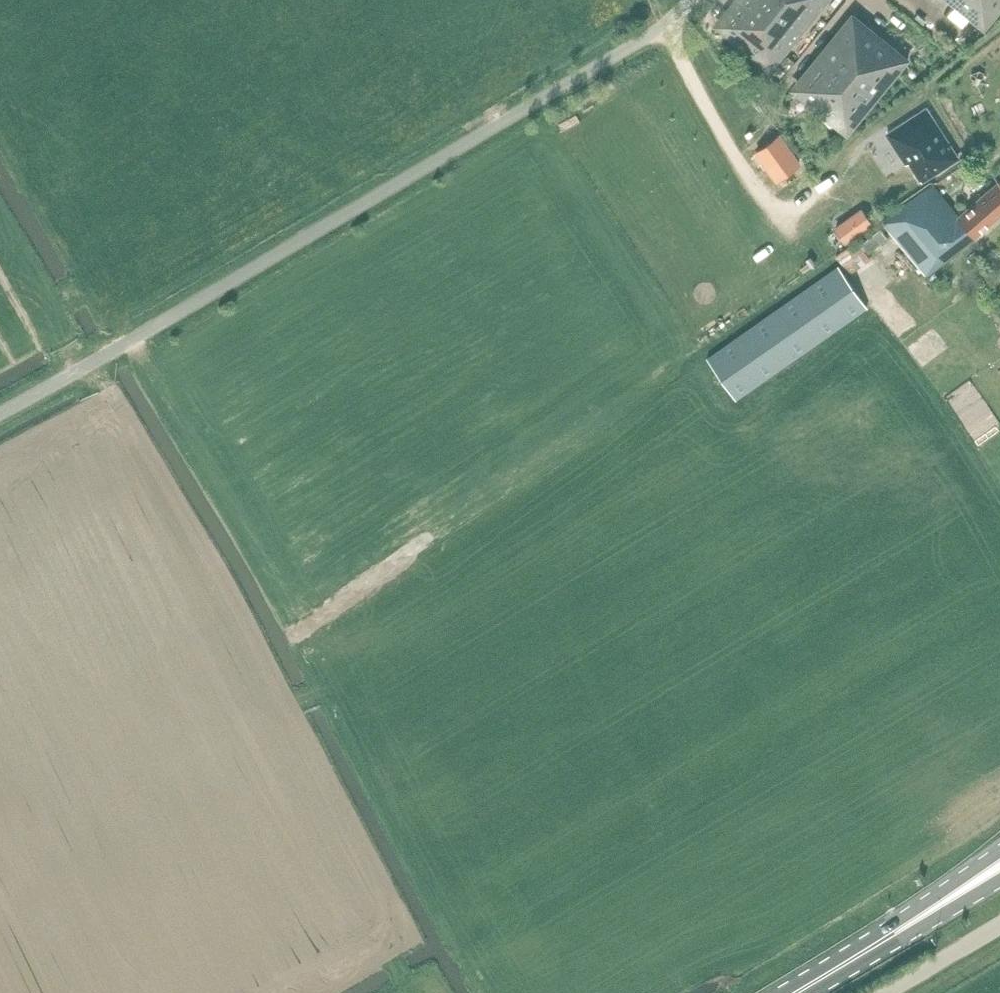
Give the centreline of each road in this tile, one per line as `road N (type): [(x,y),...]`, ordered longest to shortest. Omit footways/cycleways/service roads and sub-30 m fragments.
road 1 (unclassified): [(0,408),(665,26),(692,0)]
road 2 (primary): [(999,853),(894,933)]
road 3 (unclassified): [(999,925),(886,992)]

